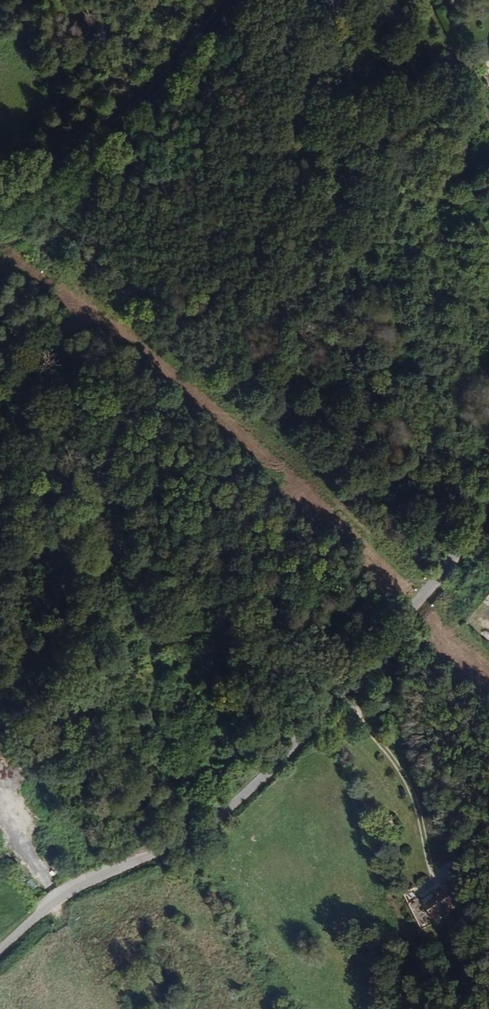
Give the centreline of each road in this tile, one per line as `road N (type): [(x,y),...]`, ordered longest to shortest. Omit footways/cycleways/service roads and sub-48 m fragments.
road 1 (tertiary): [(488,503),(449,568),(255,786),(190,837),(75,885),(0,950)]
road 2 (primary): [(0,189),(58,168),(126,117),(217,0)]

